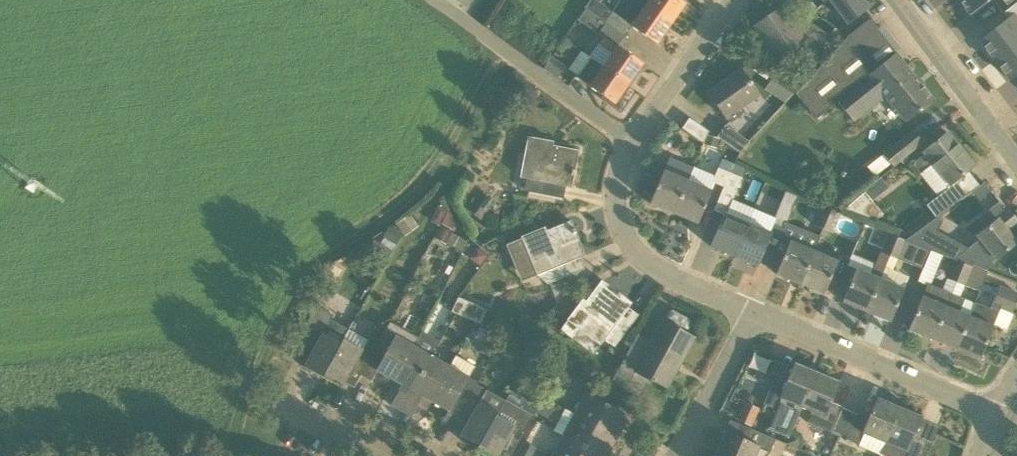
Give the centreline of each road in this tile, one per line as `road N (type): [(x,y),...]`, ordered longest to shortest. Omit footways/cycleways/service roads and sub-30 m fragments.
road 1 (track): [(504,50),(415,192),(325,255),(277,326),(248,394),(234,455)]
road 2 (residential): [(993,412),(754,313)]
road 3 (residential): [(754,313),(656,271),(631,241),(619,179),(631,141)]
road 4 (residential): [(433,0),(631,141)]
road 5 (tertiary): [(1016,161),(898,0)]
road 6 (residential): [(631,141),(733,0)]
road 7 (residential): [(677,455),(754,313)]

